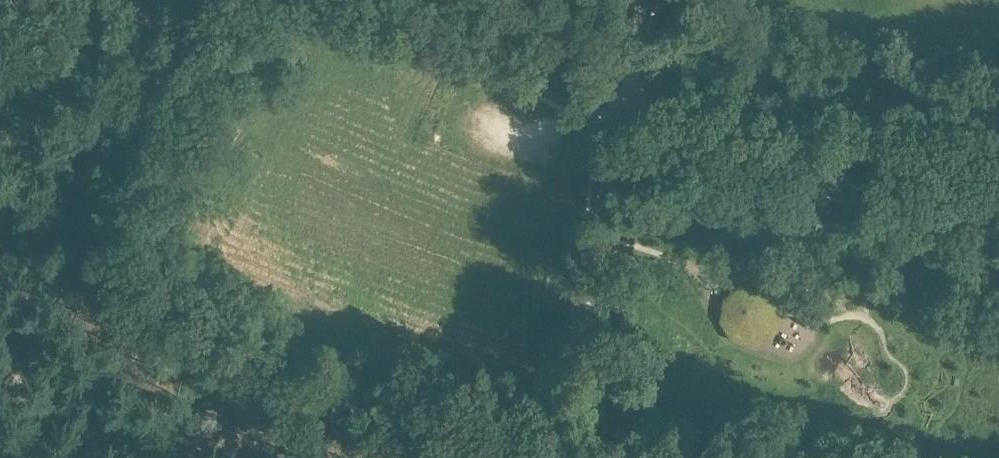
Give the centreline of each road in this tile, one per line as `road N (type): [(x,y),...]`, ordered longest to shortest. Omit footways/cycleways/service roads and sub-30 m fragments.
road 1 (track): [(580,457),(586,338),(619,112)]
road 2 (track): [(0,275),(22,344),(66,431),(148,457)]
road 3 (track): [(43,0),(46,112),(0,228)]

